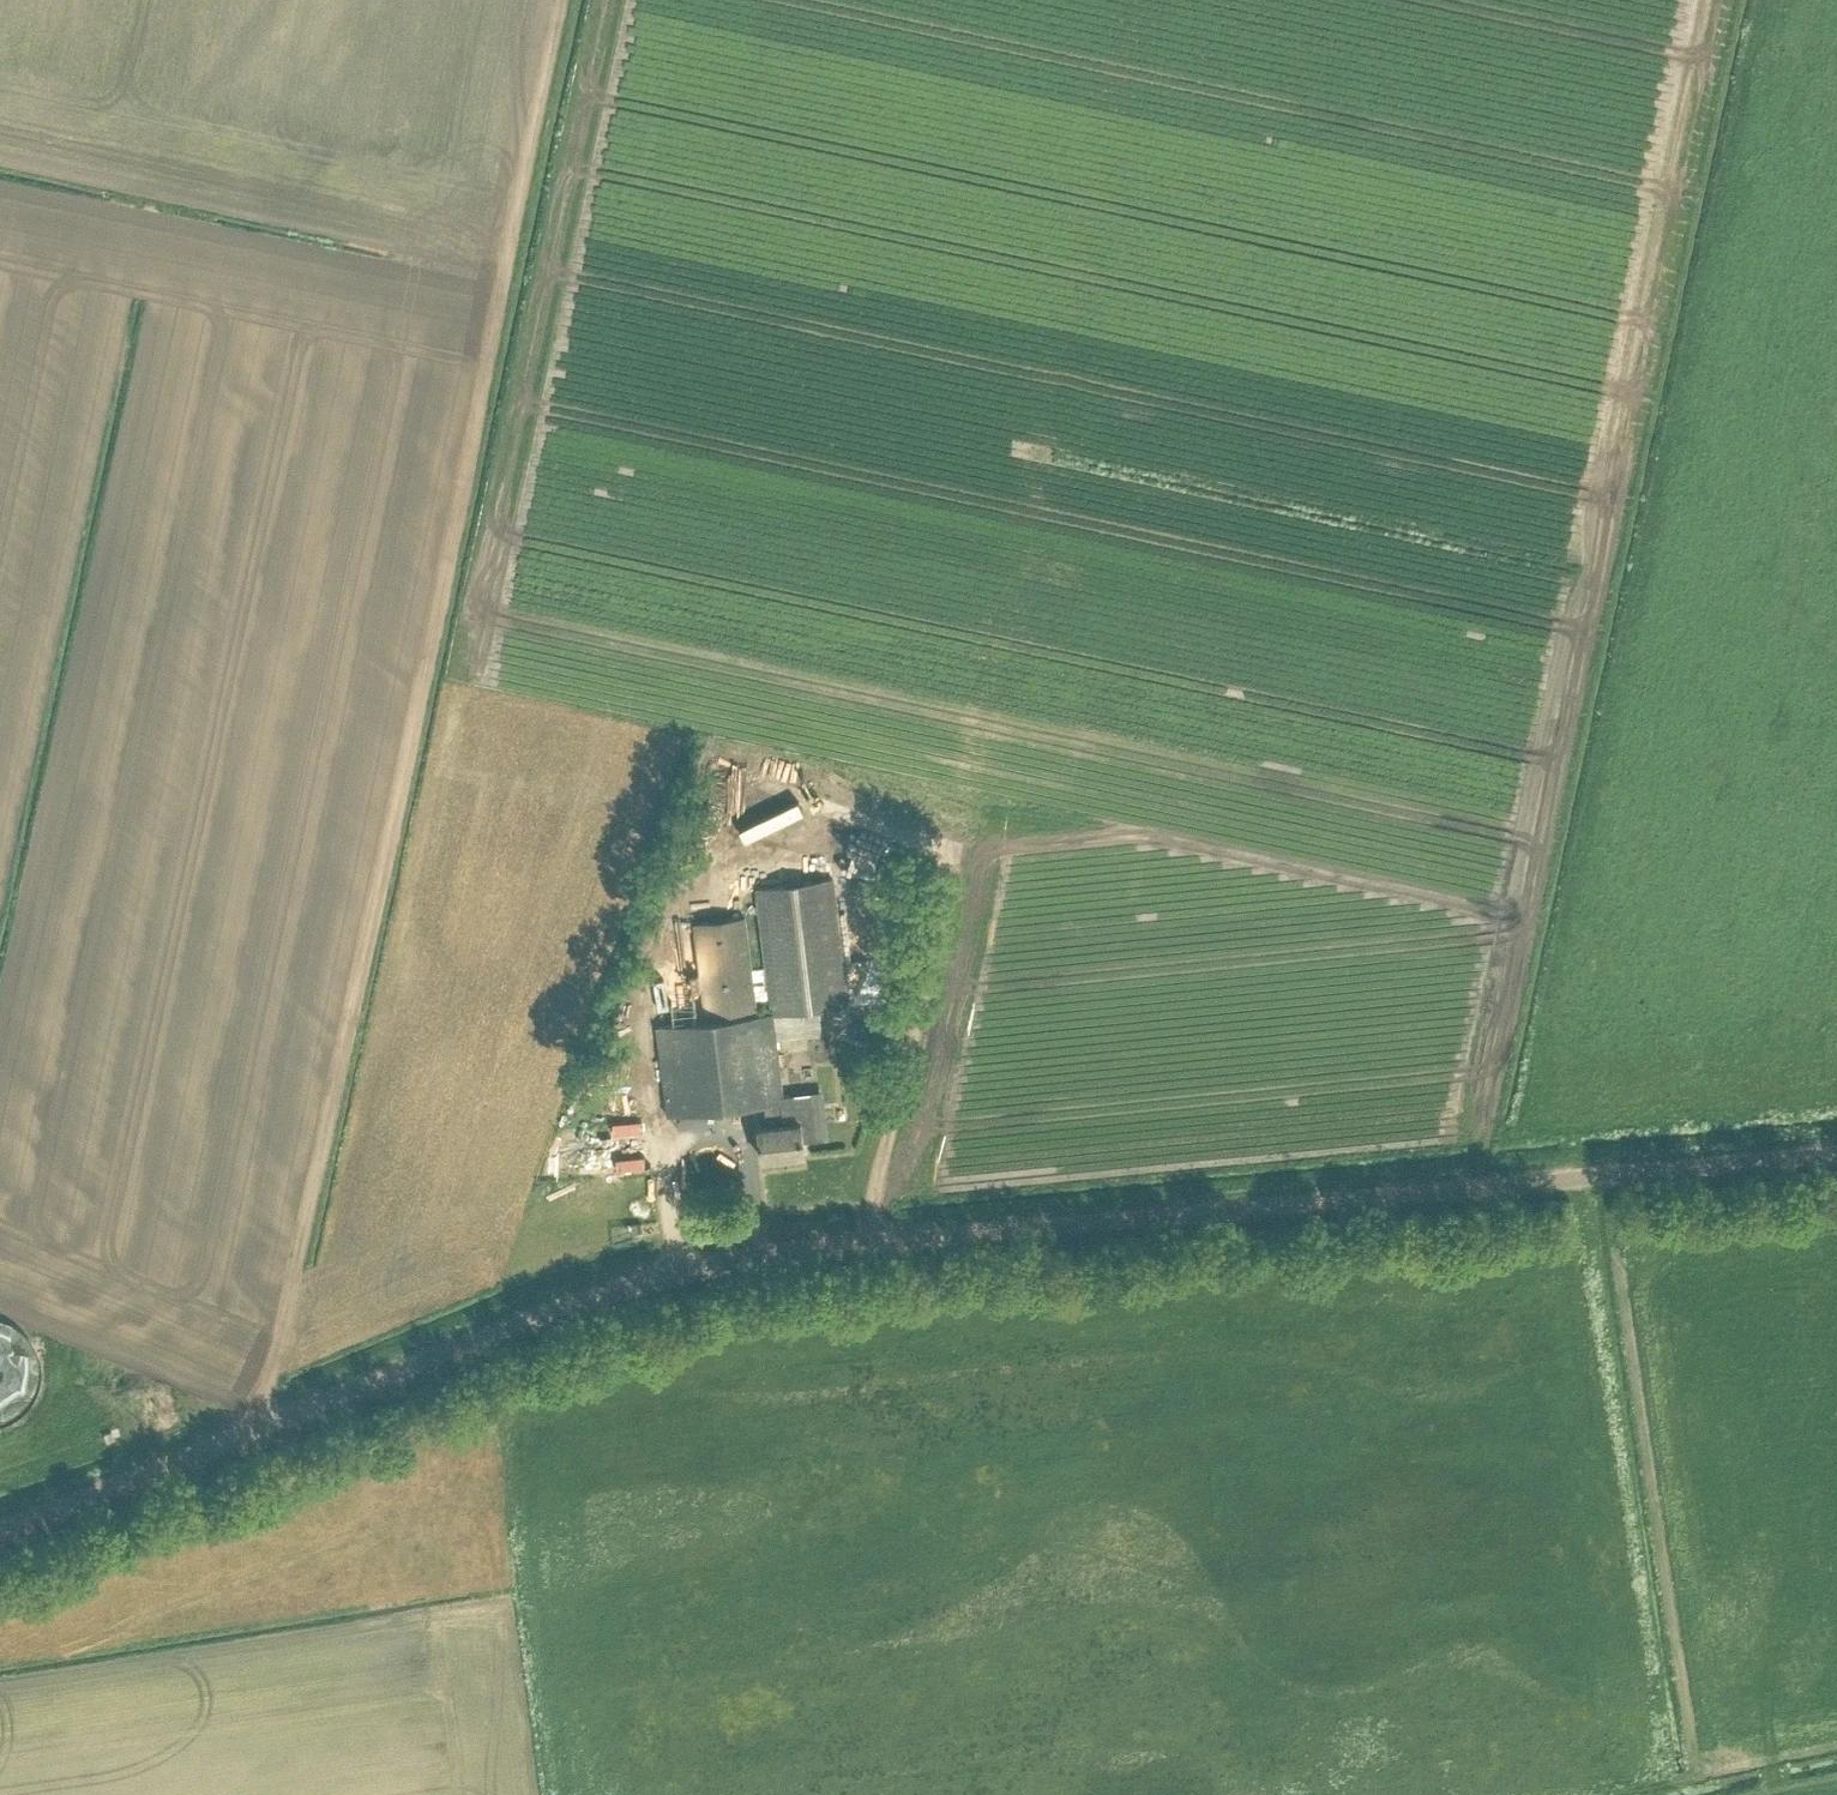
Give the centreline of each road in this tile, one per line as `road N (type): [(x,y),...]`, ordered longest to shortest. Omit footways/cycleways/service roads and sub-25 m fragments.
road 1 (unclassified): [(0,1528),(481,1333),(682,1266),(1836,1150)]
road 2 (track): [(283,1414),(581,0)]
road 3 (track): [(1140,0),(899,1103),(859,1242)]

